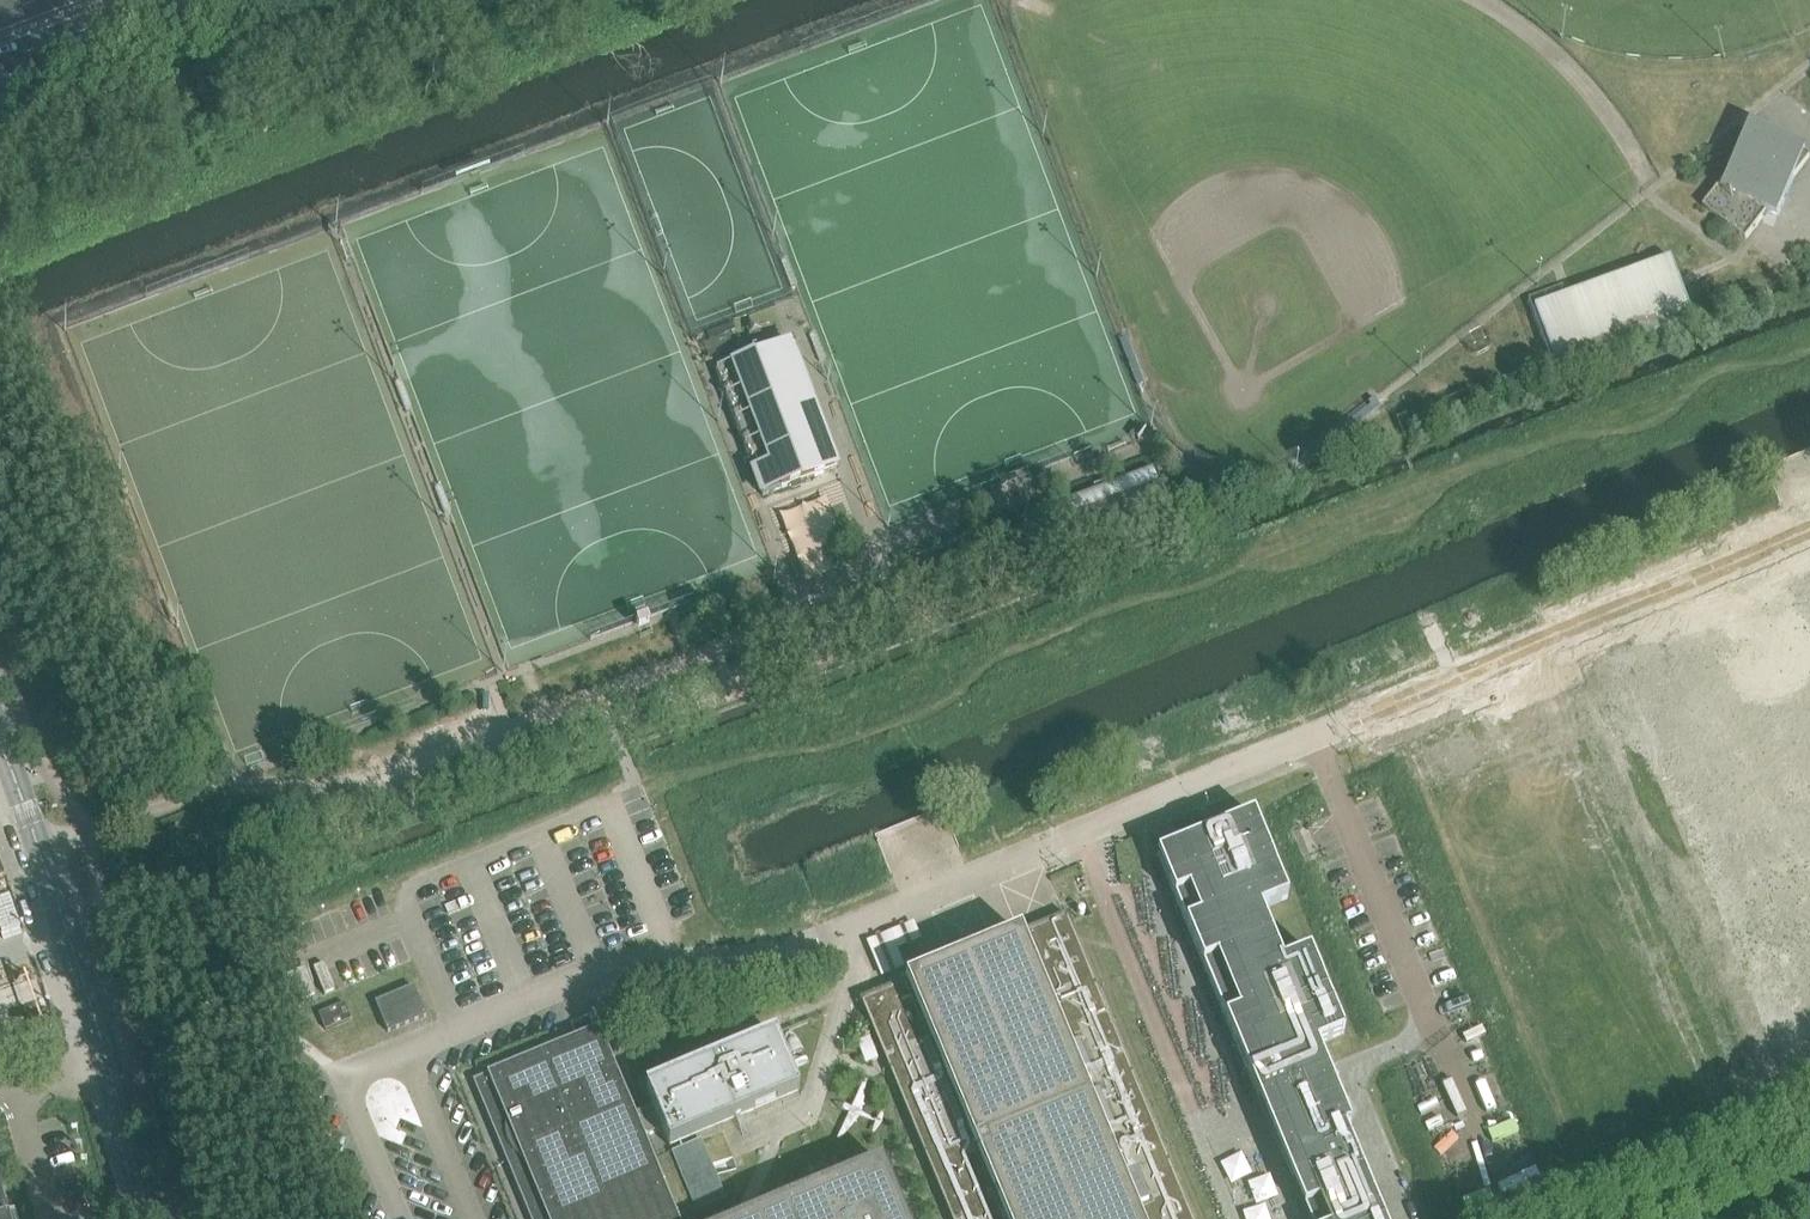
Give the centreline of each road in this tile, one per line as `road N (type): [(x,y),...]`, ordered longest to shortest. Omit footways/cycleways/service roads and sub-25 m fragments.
road 1 (unclassified): [(1809,535),(1056,848)]
road 2 (tertiary): [(151,1218),(109,1066),(13,778)]
road 3 (trunk): [(0,64),(173,0)]

